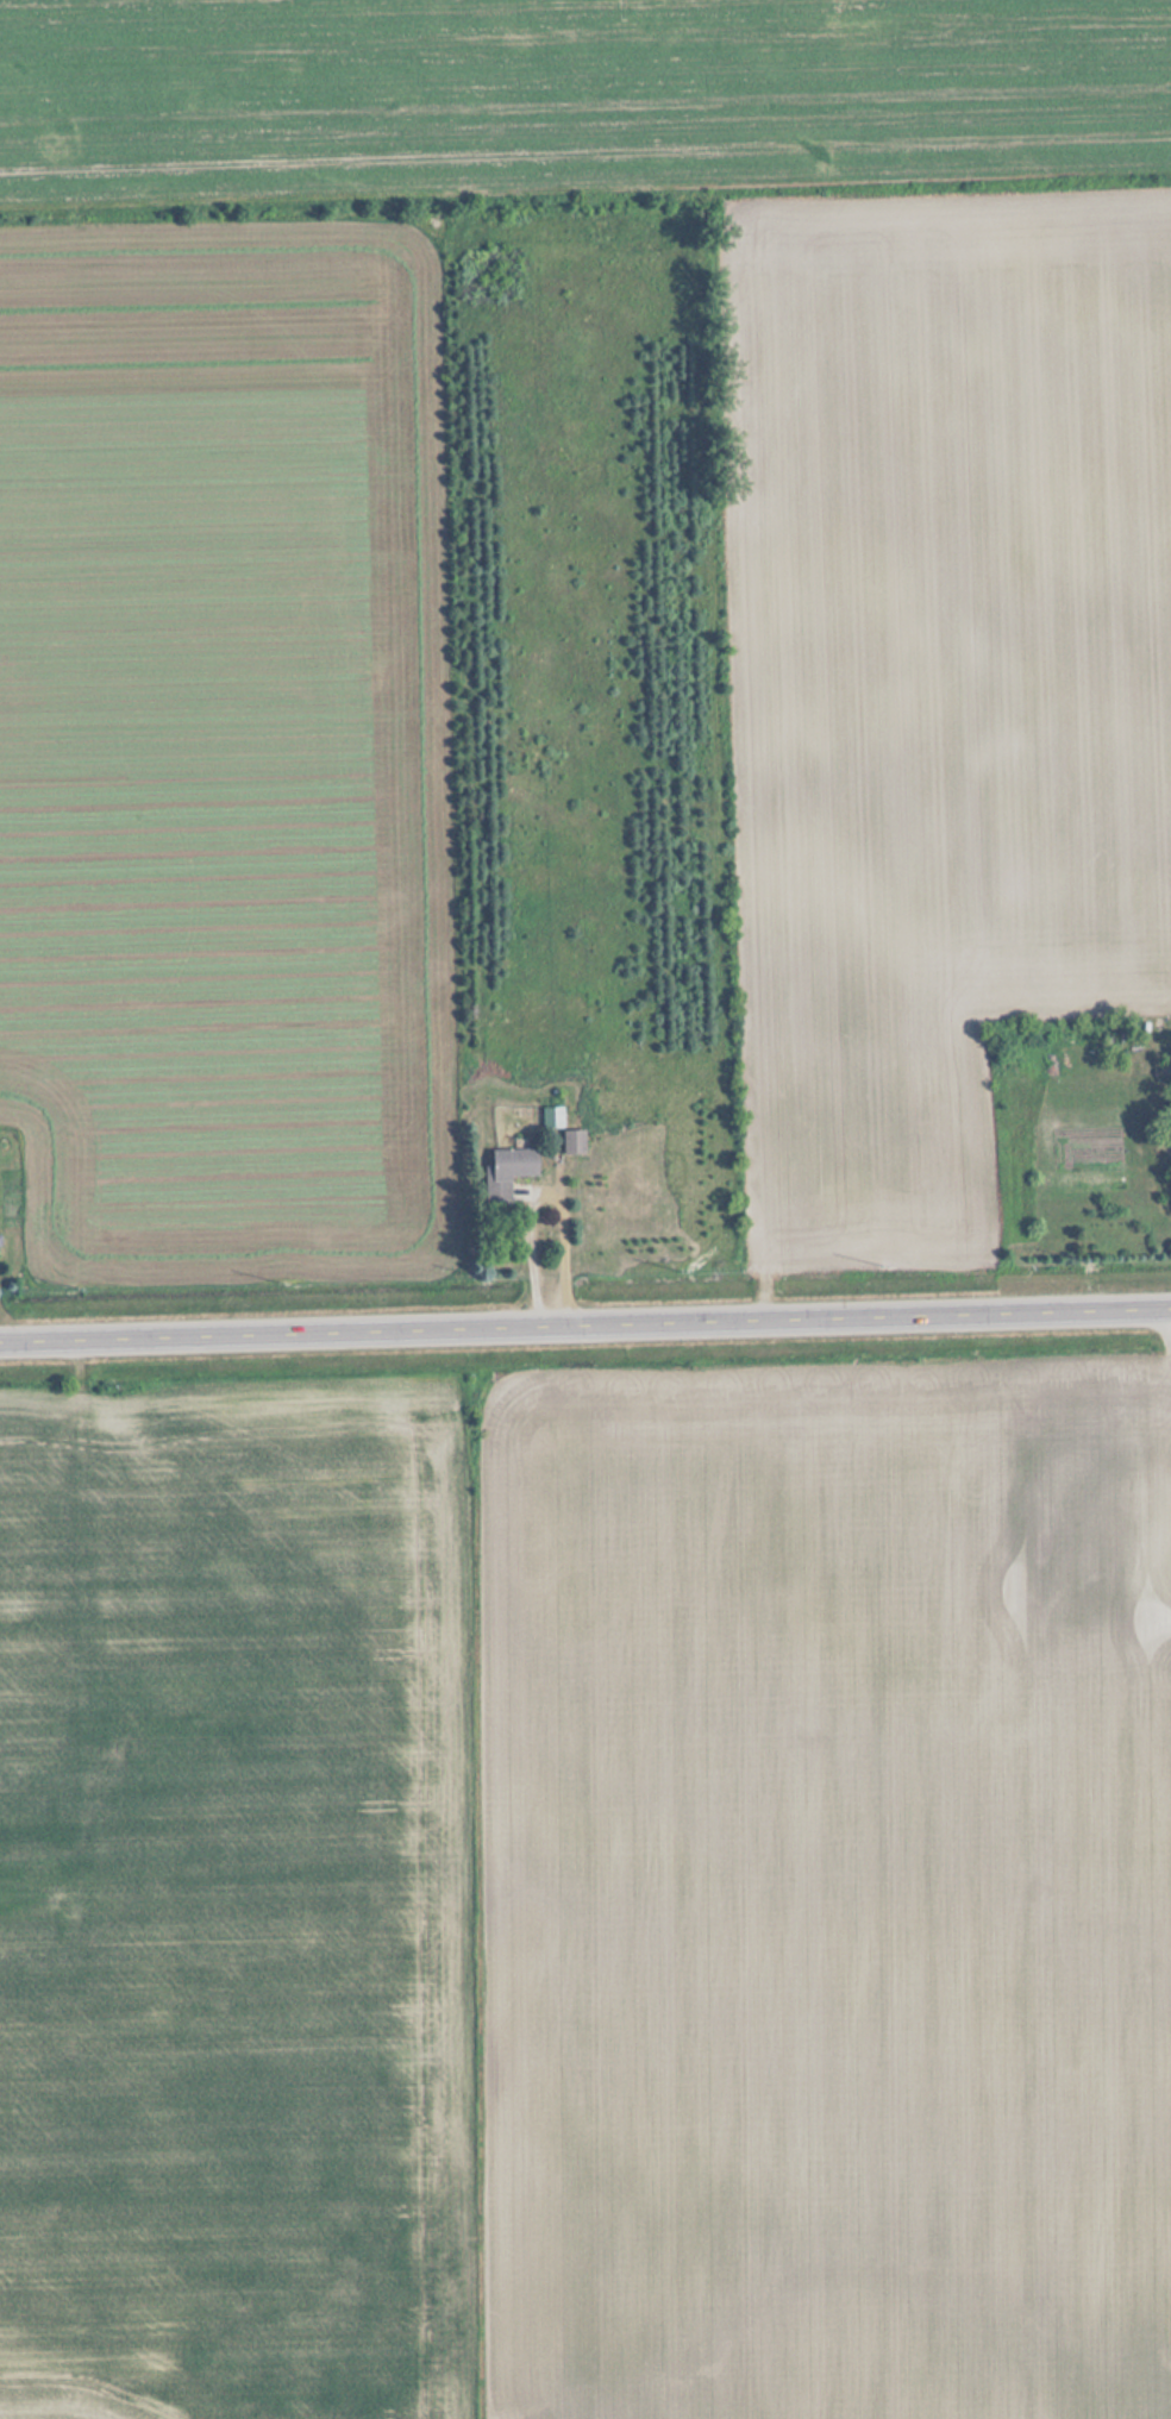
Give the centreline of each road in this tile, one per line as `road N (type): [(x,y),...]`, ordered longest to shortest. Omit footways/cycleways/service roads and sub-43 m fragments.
road 1 (primary): [(0,1342),(1170,1306)]
road 2 (residential): [(87,1340),(86,1876)]

